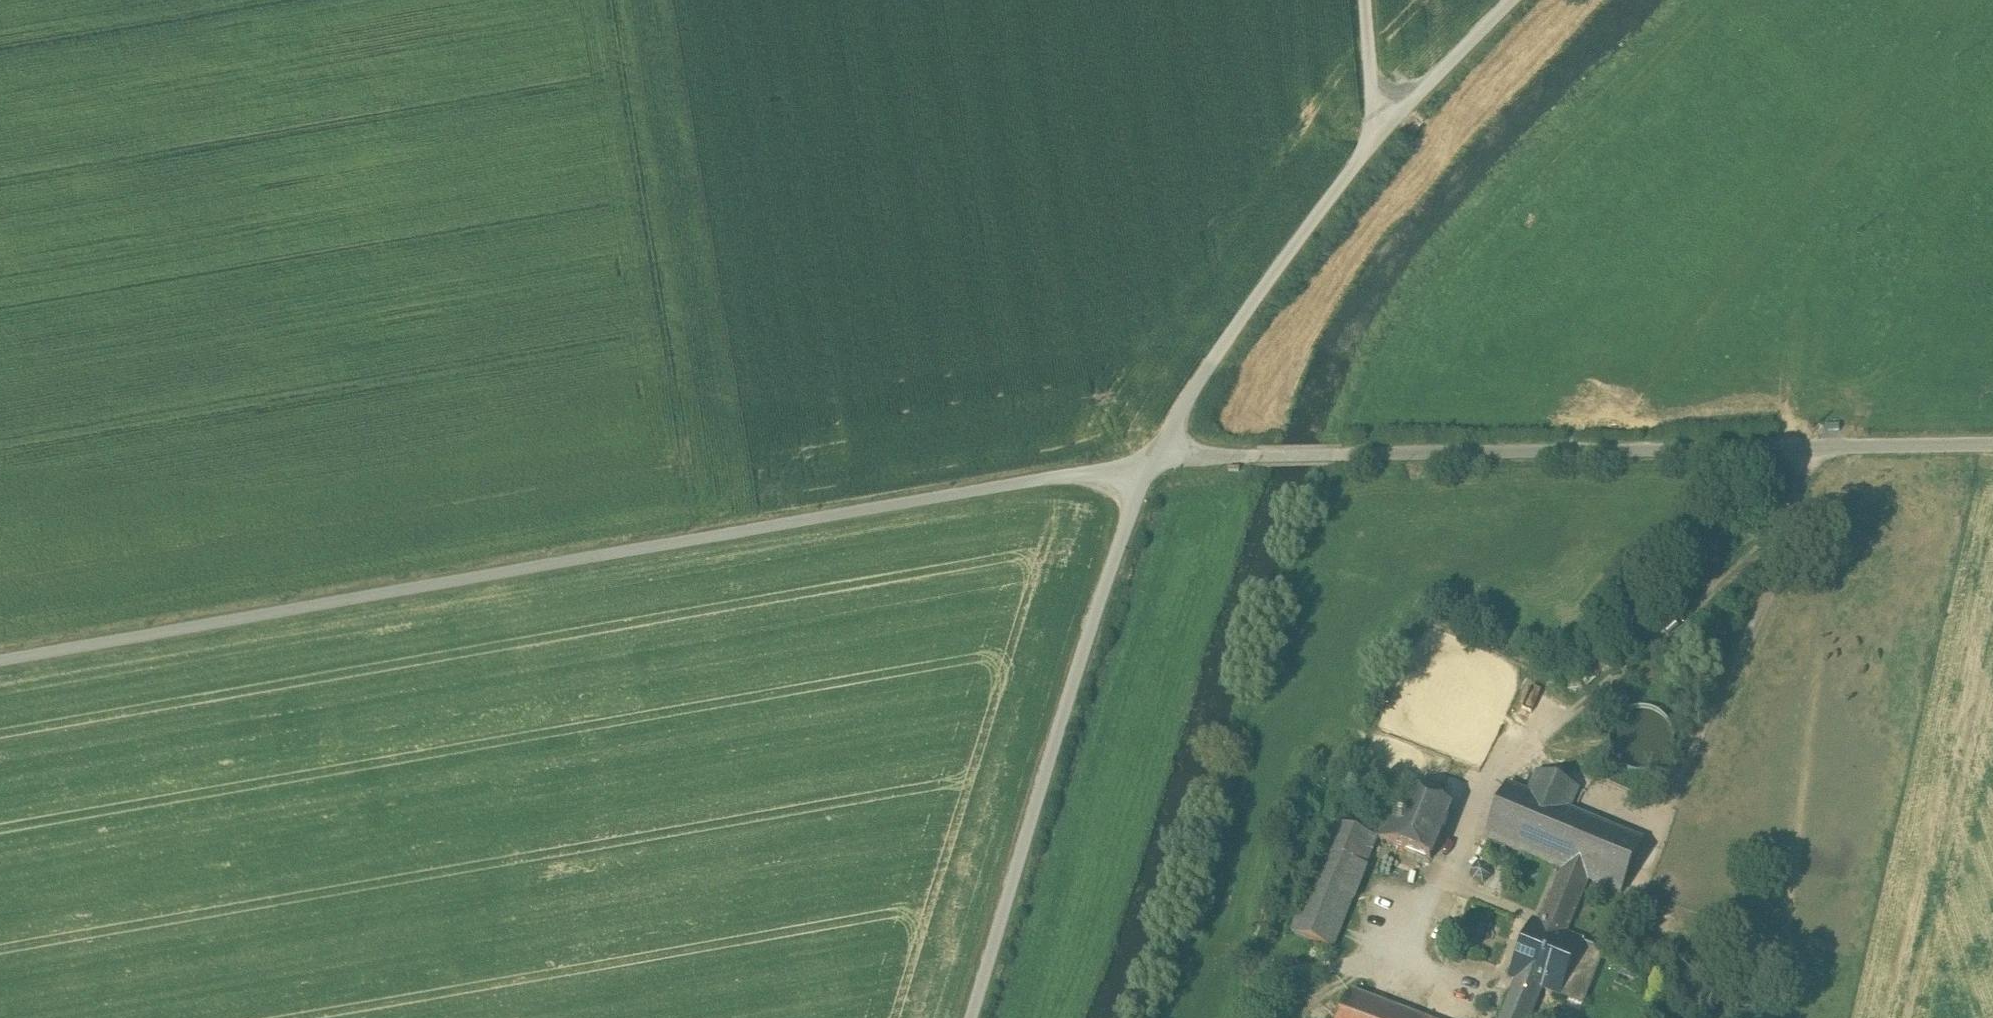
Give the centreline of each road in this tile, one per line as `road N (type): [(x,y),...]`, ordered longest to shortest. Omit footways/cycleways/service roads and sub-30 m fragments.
road 1 (unclassified): [(1157,457),(0,660)]
road 2 (unclassified): [(1157,457),(1992,447)]
road 3 (unclassified): [(1157,457),(1065,707),(970,1017)]
road 4 (unclassified): [(1510,0),(1388,120),(1196,383),(1157,457)]
road 5 (track): [(1788,528),(1659,825)]

